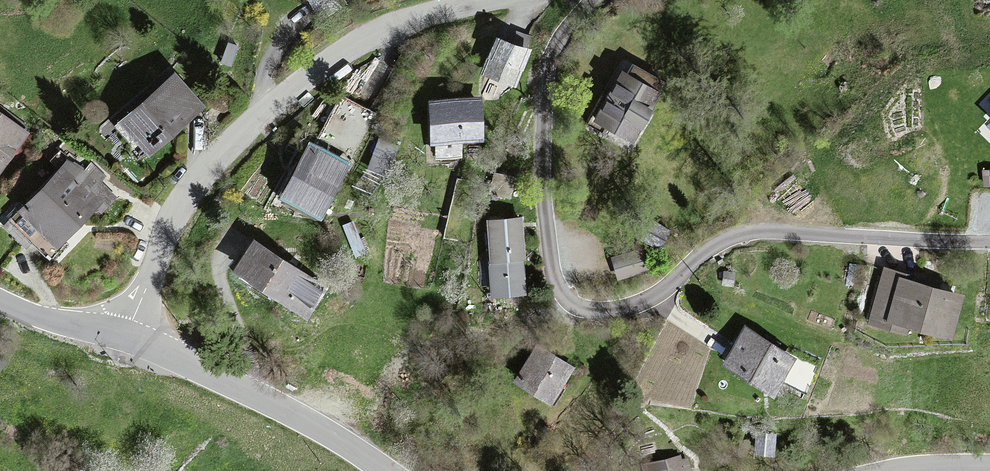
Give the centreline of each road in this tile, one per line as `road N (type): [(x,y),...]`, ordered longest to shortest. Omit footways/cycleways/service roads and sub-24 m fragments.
road 1 (residential): [(593,0),(552,54),(545,98),(548,242),(557,283),(572,302),(606,311),(643,301),(709,247),(754,233),(989,241)]
road 2 (residential): [(481,0),(376,35),(258,121),(176,218),(125,338)]
road 3 (tertiary): [(125,338),(277,405),(388,470)]
road 4 (tertiary): [(0,300),(125,338)]

